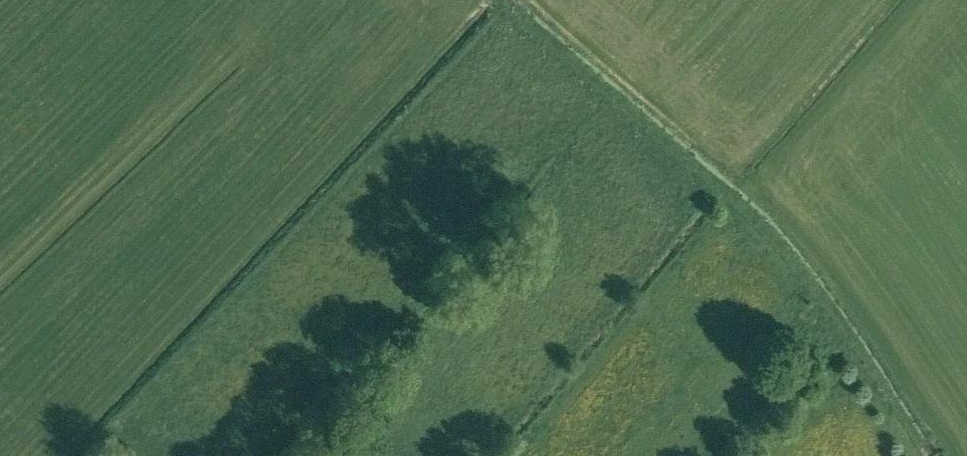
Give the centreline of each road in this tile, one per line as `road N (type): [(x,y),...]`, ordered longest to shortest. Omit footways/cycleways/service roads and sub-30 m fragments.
road 1 (track): [(525,0),(780,220),(820,267),(945,455)]
road 2 (track): [(49,455),(476,0)]

